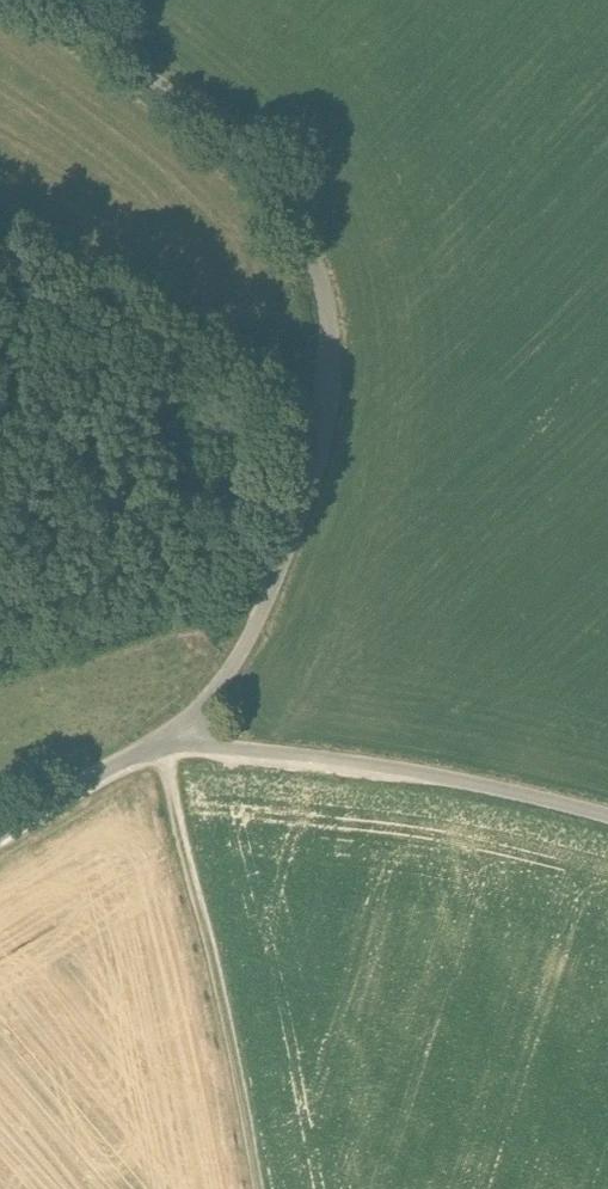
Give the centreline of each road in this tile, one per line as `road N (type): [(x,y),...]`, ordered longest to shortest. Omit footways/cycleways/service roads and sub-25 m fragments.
road 1 (unclassified): [(43,0),(234,144),(290,215),(328,313),(325,435),(290,546),(243,651),(190,717),(158,742)]
road 2 (track): [(260,1188),(158,742)]
road 3 (unclassified): [(607,816),(410,772),(158,742)]
road 4 (unclassified): [(0,836),(158,742)]

